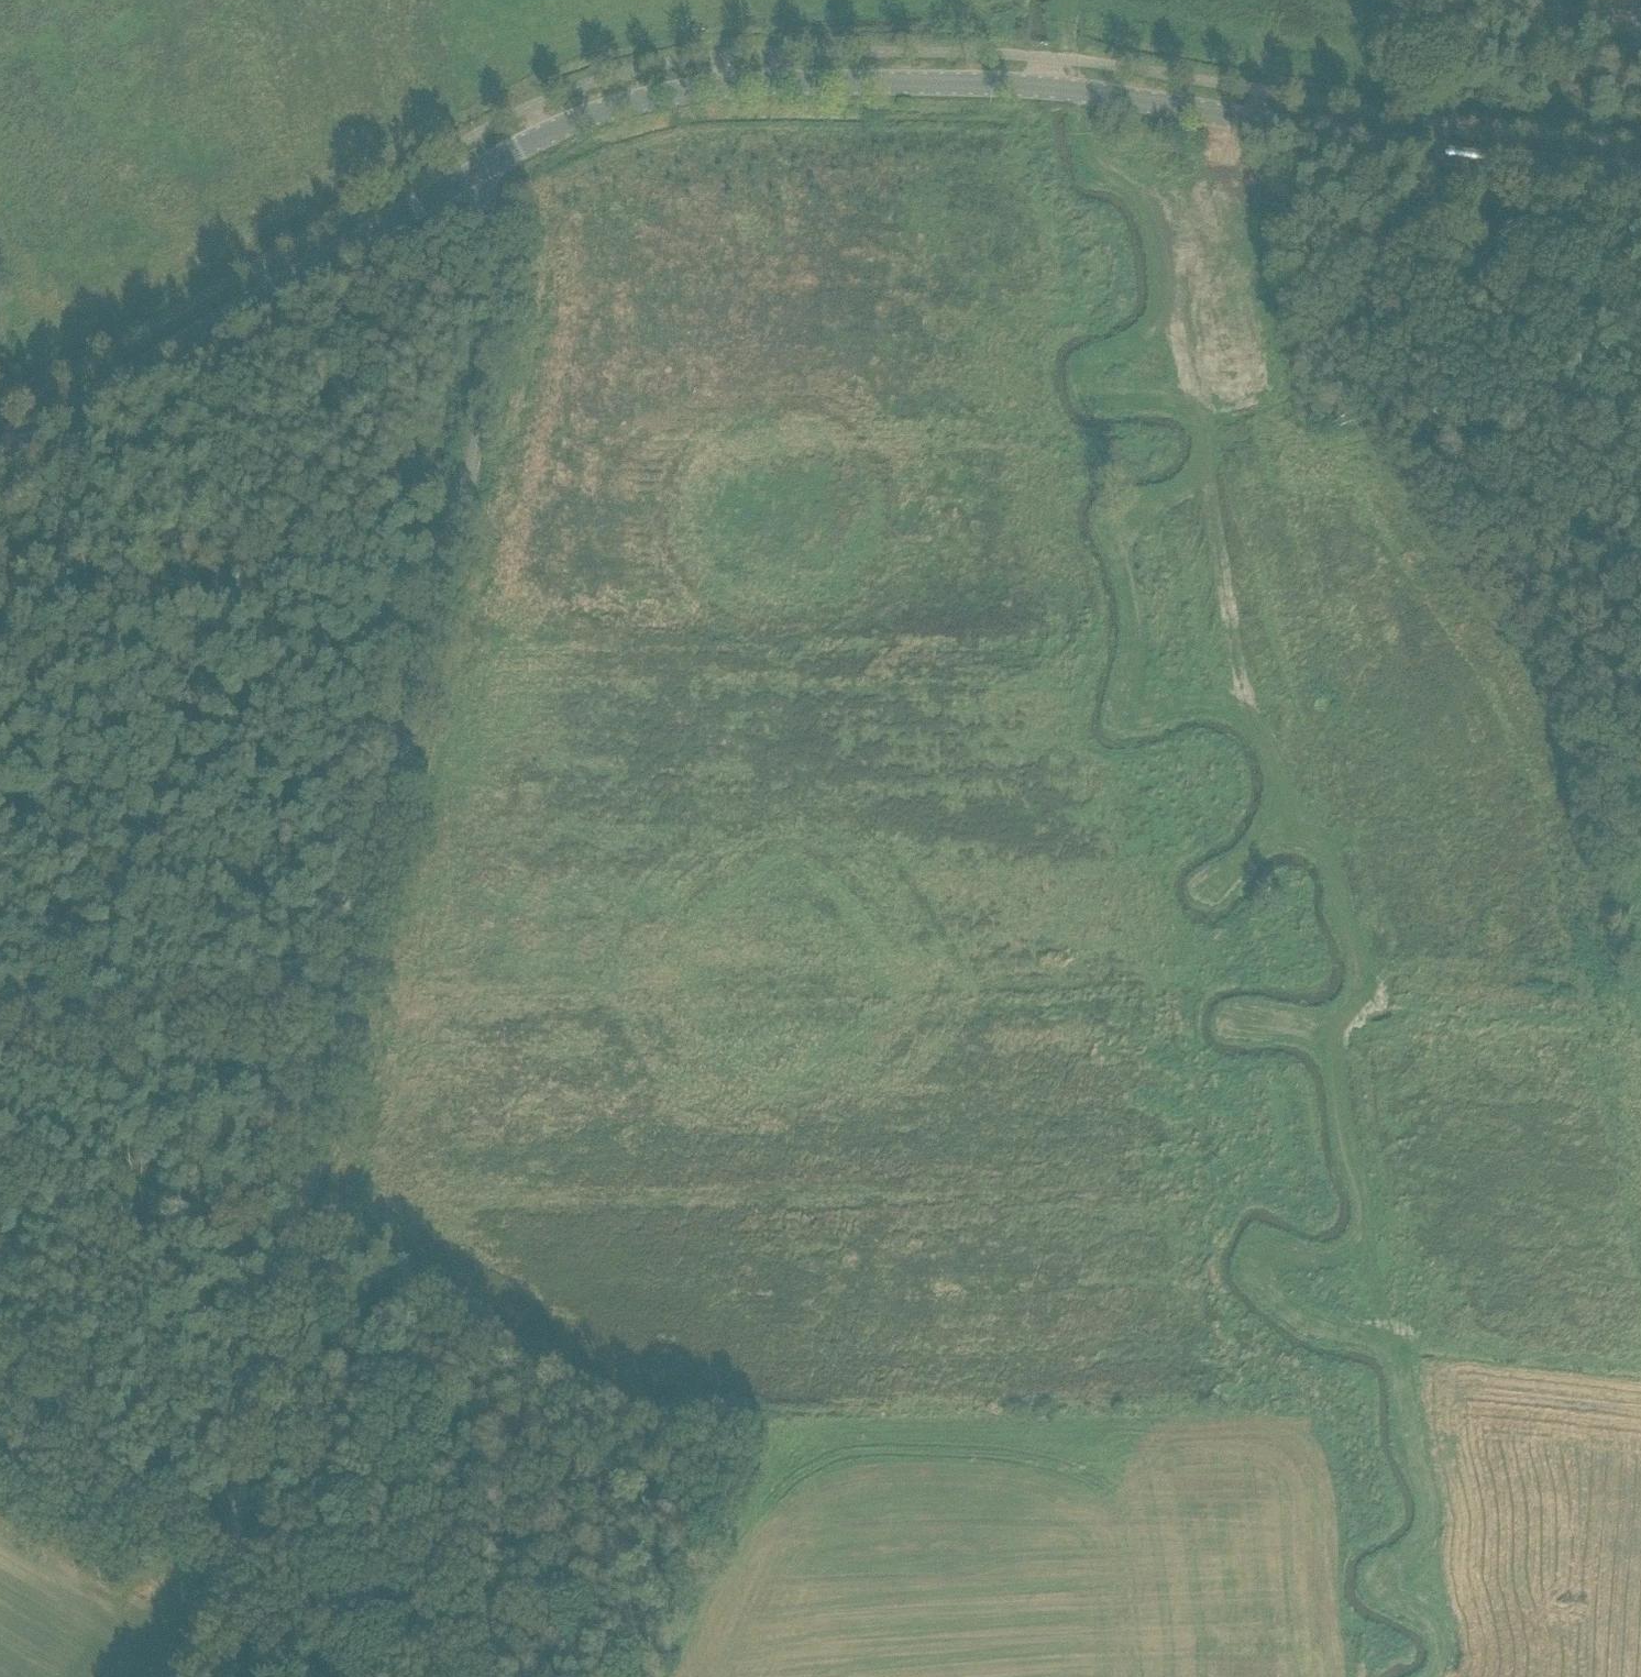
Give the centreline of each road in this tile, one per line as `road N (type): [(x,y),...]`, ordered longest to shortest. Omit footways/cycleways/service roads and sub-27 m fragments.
road 1 (unclassified): [(176,1676),(214,1592),(506,373),(510,275),(474,174)]
road 2 (tertiary): [(474,174),(576,120),(637,99),(729,88),(946,82),(1070,91),(1640,173)]
road 3 (tertiary): [(0,456),(474,174)]
road 4 (track): [(214,1592),(350,1676)]

